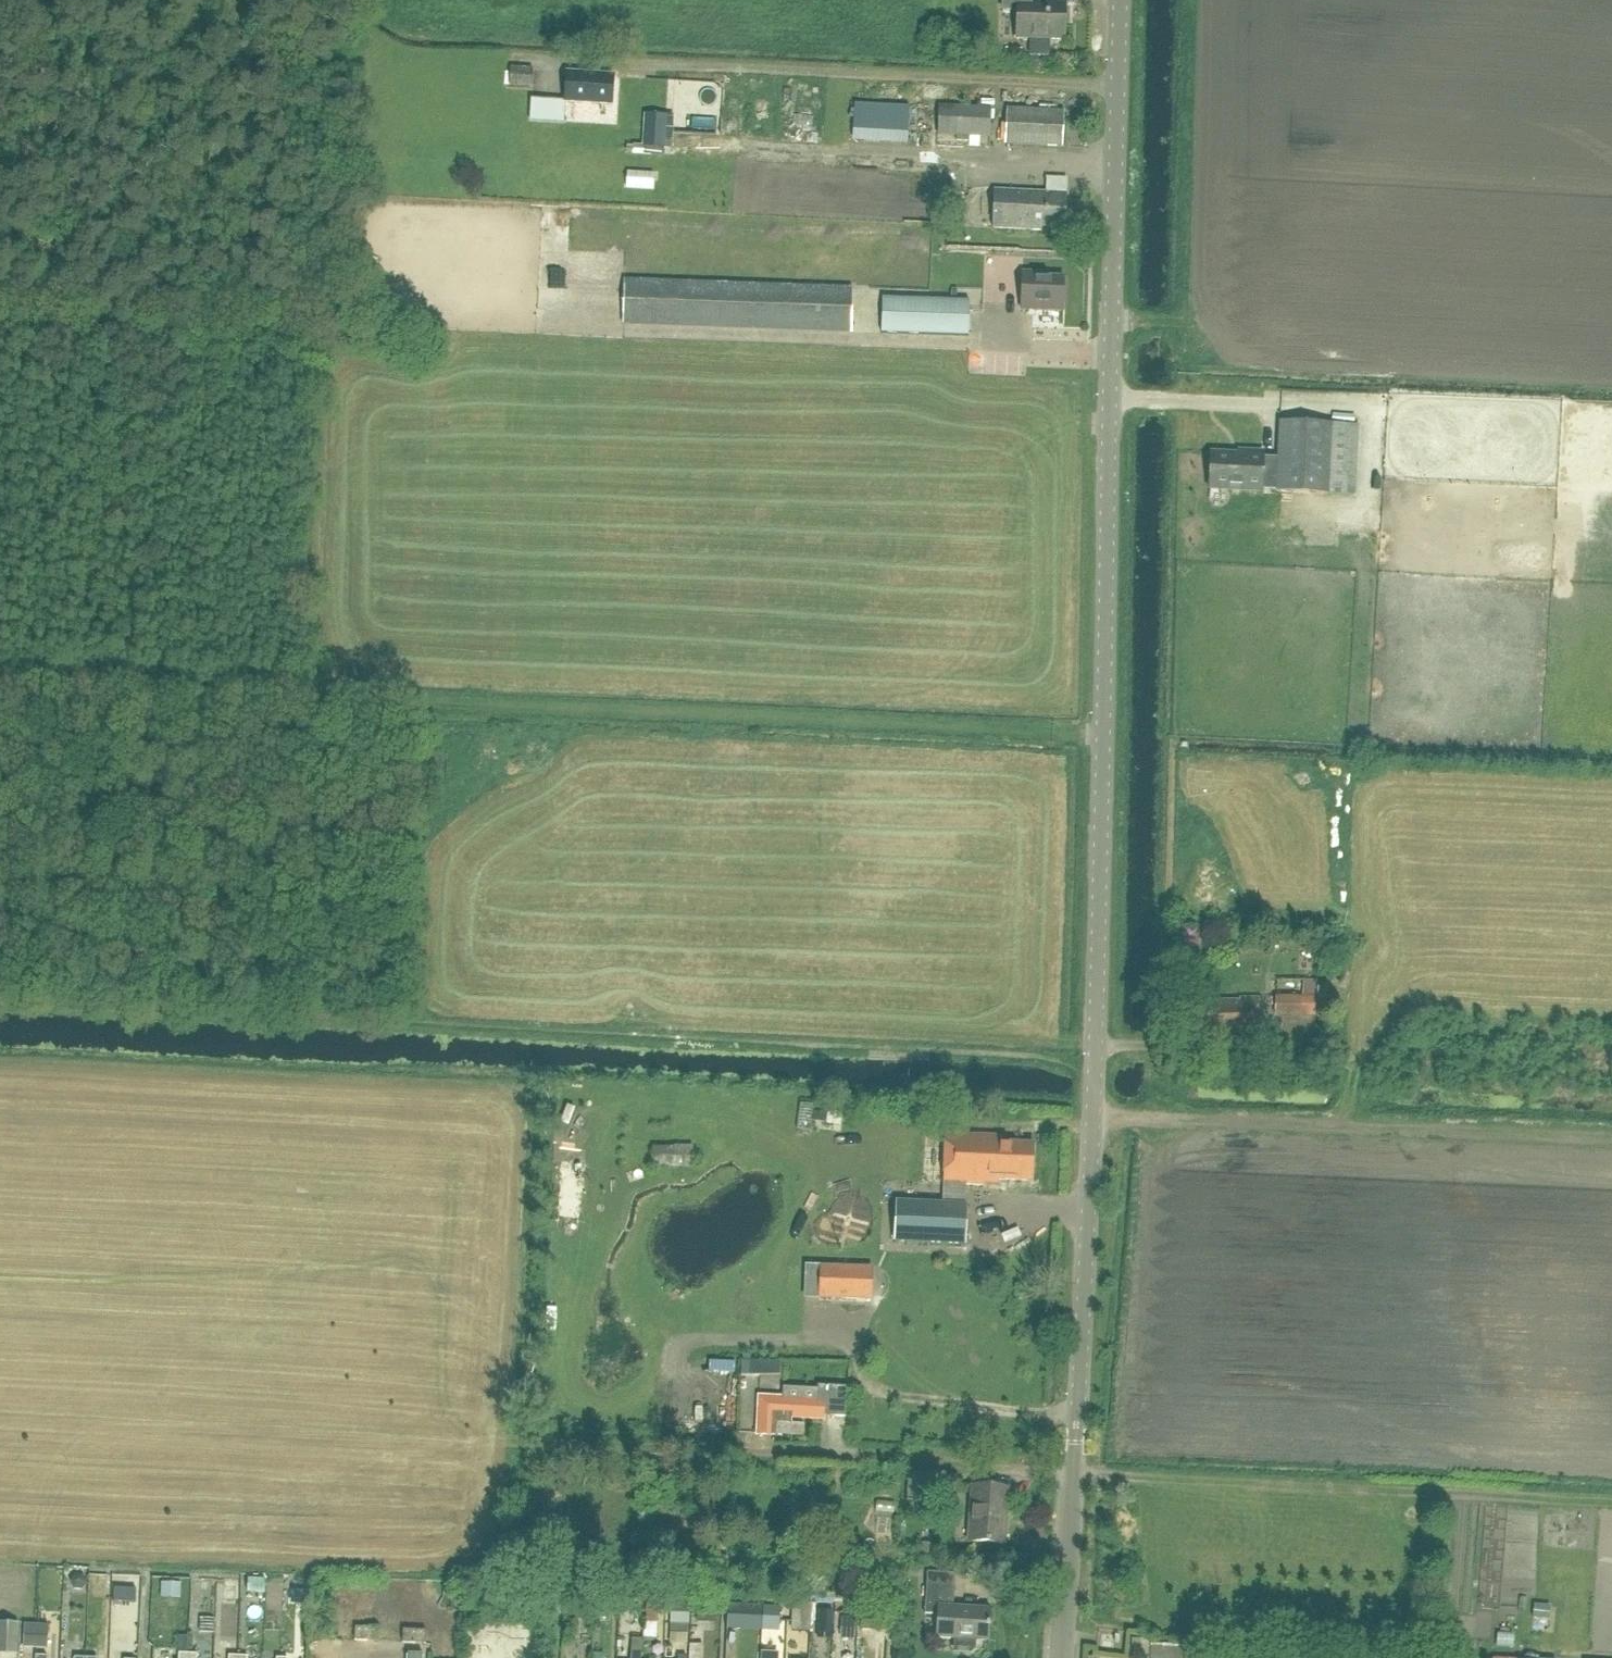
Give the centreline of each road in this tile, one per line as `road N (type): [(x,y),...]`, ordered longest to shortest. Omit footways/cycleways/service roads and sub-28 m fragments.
road 1 (tertiary): [(1062,1657),(1089,1098),(1121,0)]
road 2 (track): [(1074,1470),(1611,1502)]

